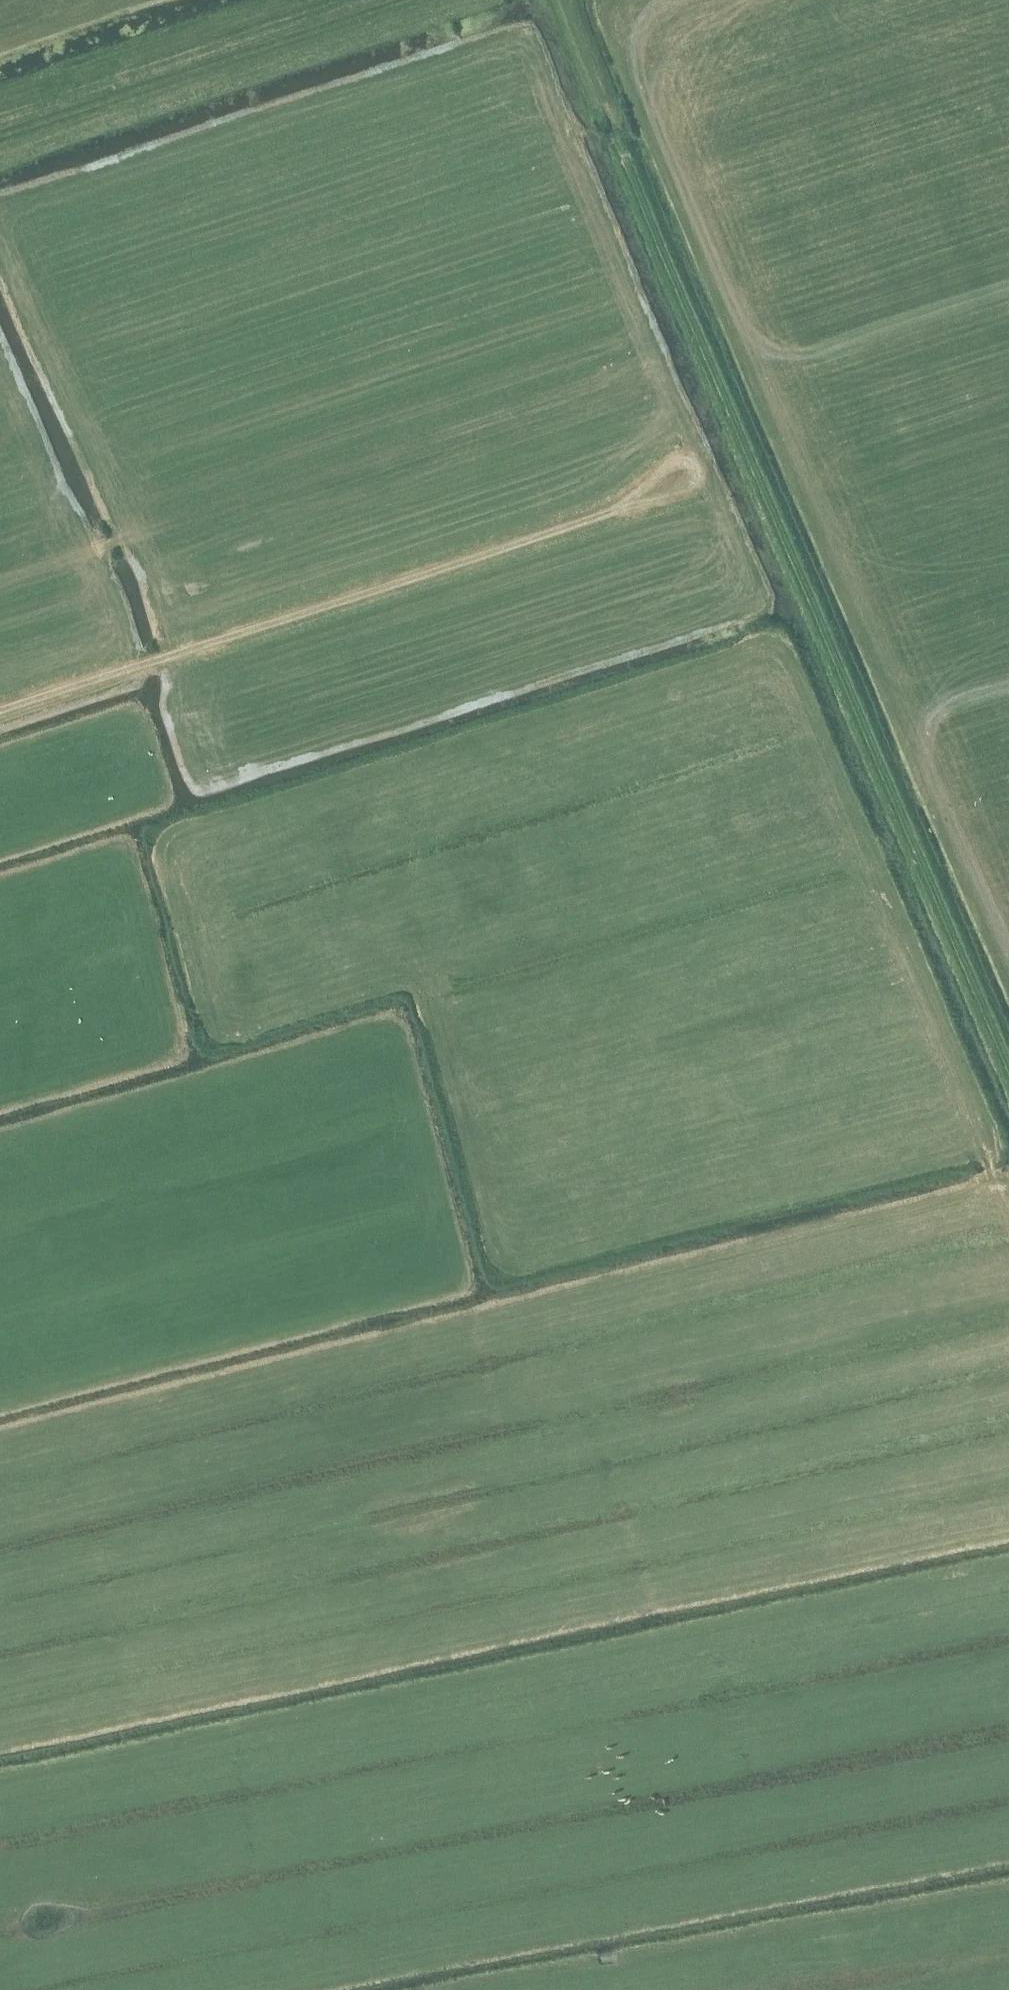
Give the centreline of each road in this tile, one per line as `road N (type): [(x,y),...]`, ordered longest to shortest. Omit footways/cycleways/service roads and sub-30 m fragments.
road 1 (track): [(692,491),(0,711)]
road 2 (track): [(620,508),(667,463),(688,459),(699,471),(692,491)]

